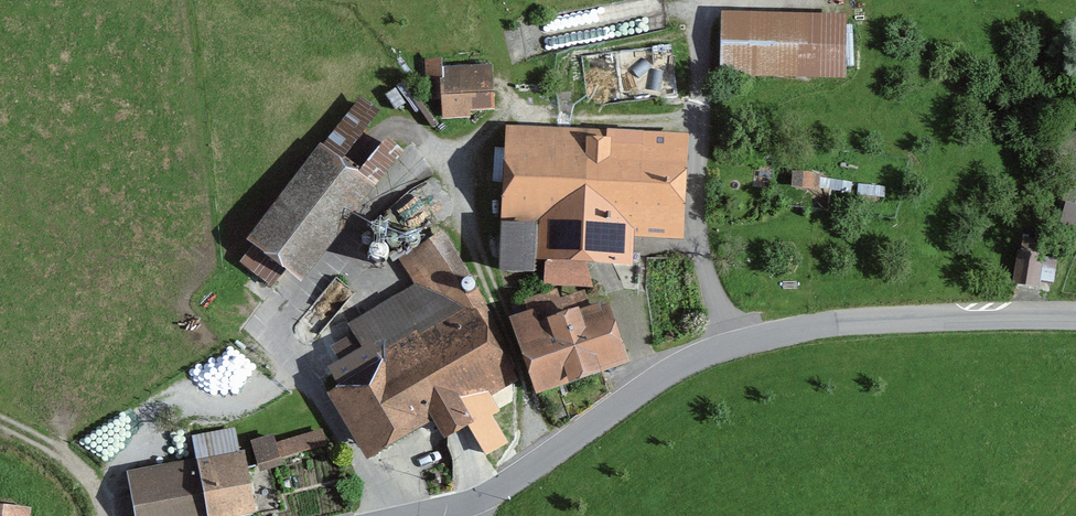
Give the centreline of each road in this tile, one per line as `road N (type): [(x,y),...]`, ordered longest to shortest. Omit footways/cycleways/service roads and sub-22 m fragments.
road 1 (unclassified): [(1075,315),(949,308),(817,315),(720,335),(622,390),(524,463),(463,498),(394,515)]

